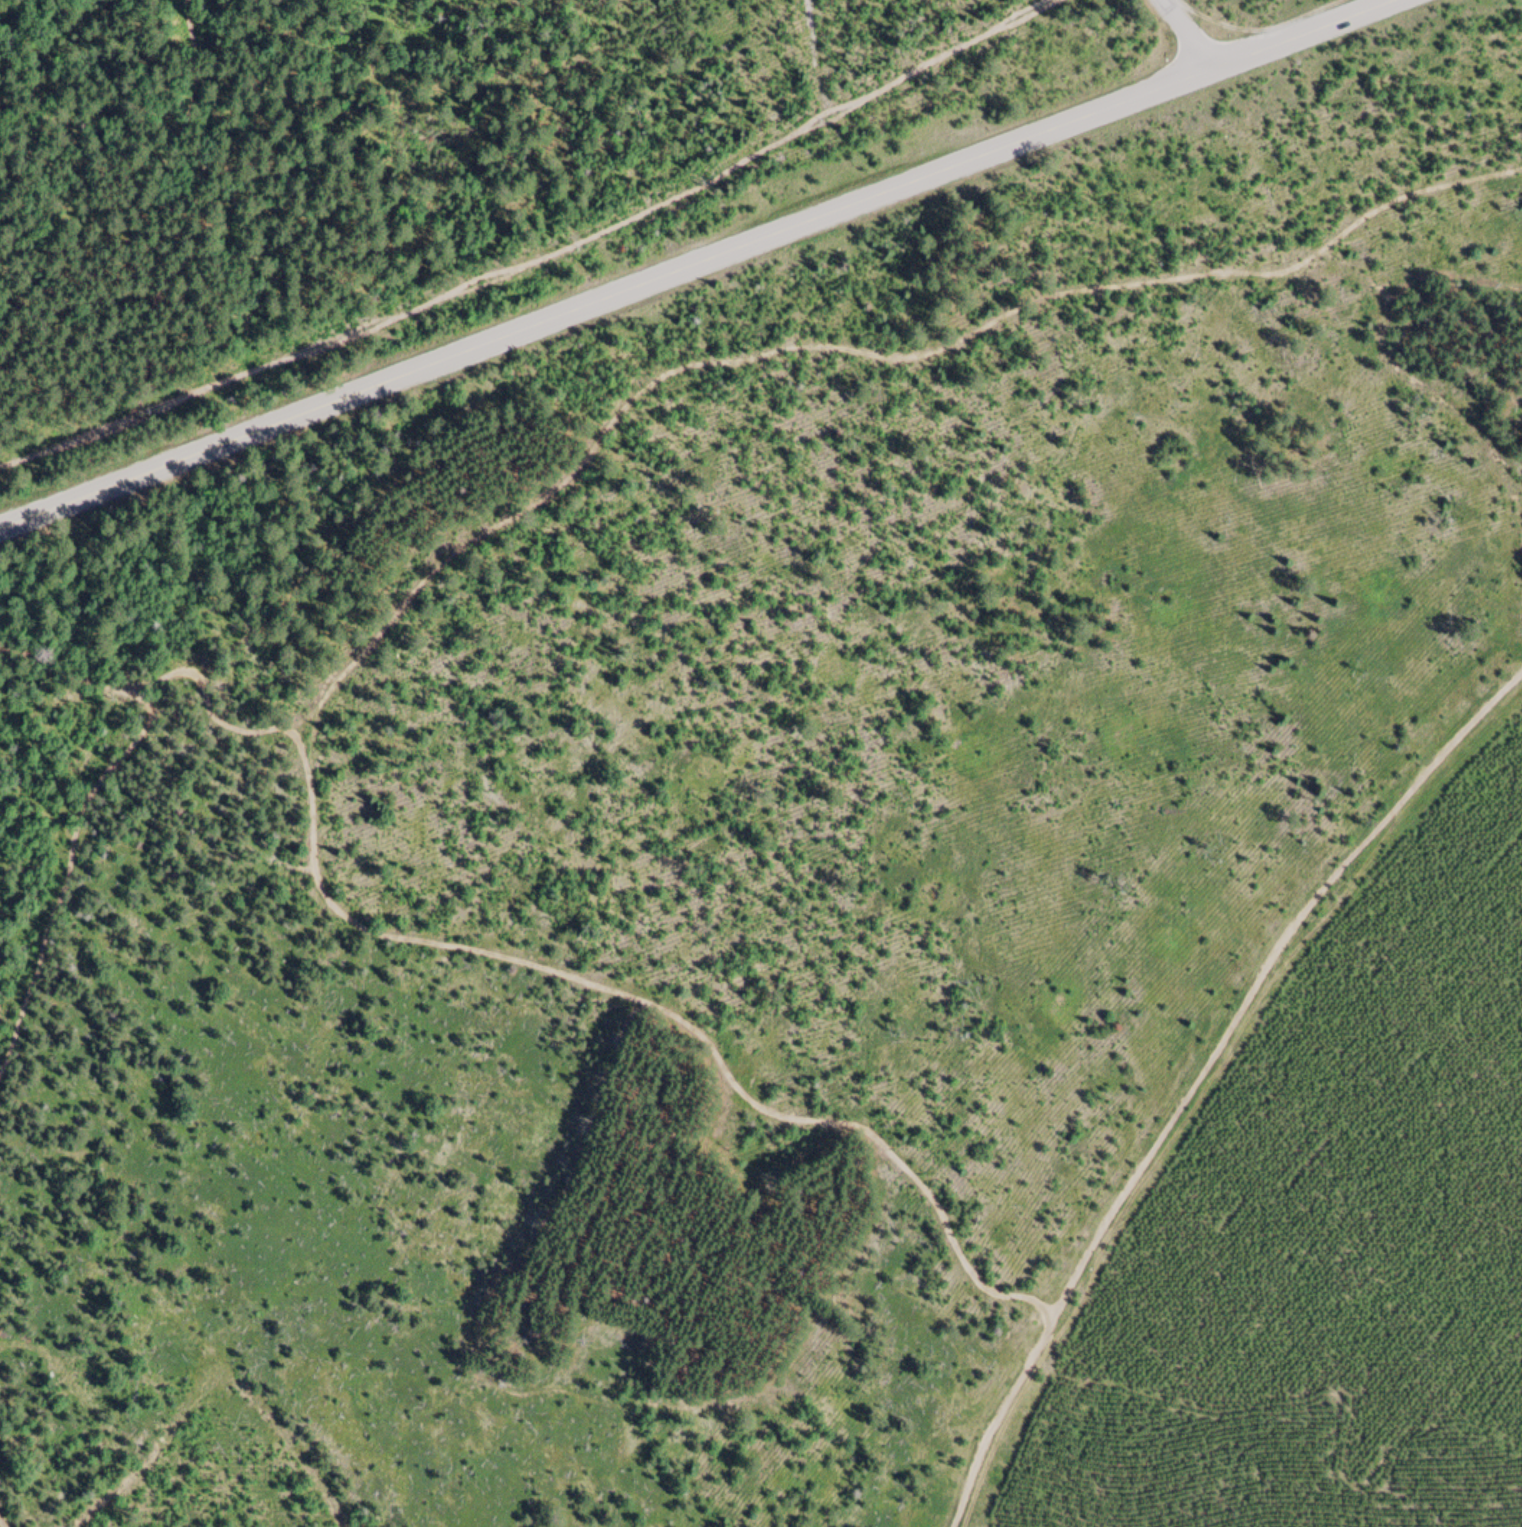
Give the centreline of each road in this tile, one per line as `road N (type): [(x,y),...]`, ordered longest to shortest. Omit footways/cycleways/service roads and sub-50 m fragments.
road 1 (tertiary): [(0,530),(1394,0)]
road 2 (track): [(950,1526),(986,1440),(1101,1232),(1278,945),(1521,671)]

